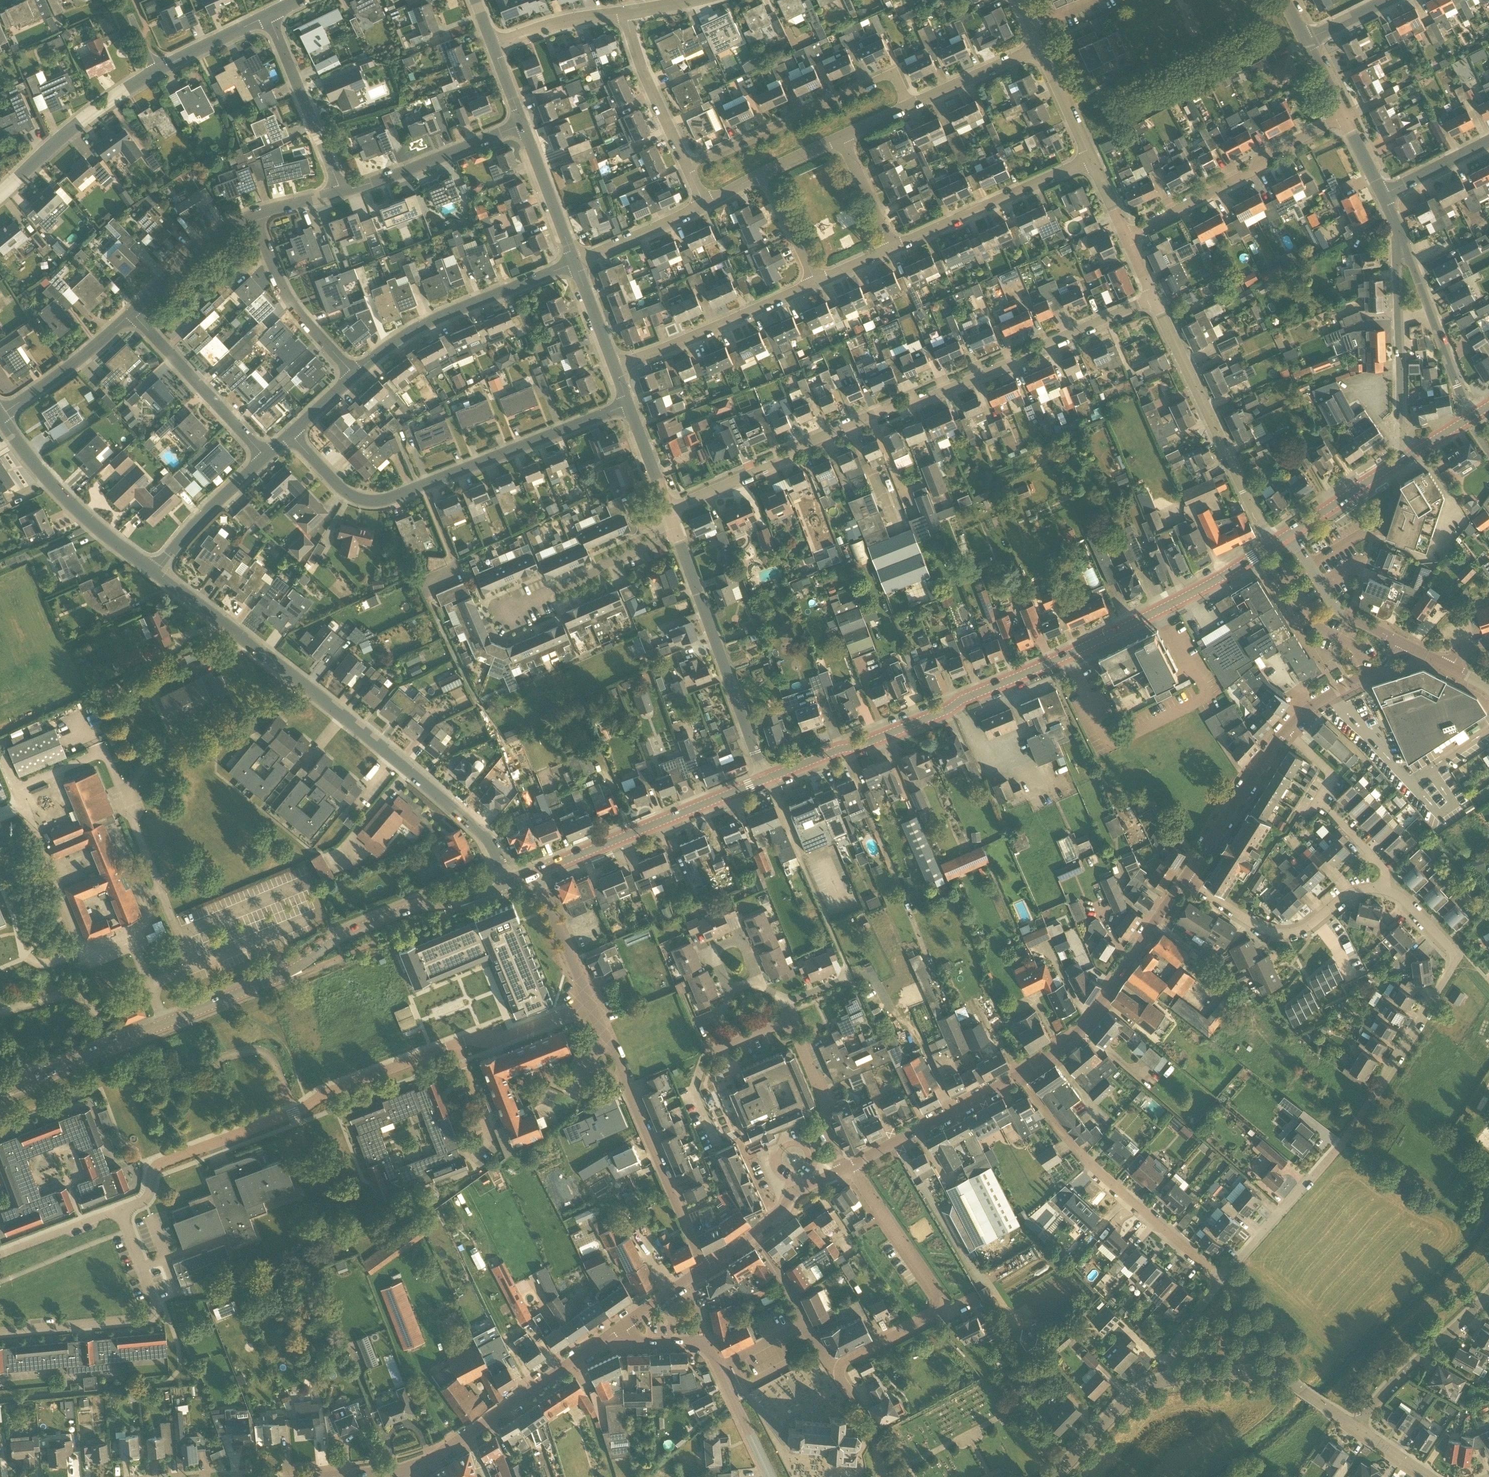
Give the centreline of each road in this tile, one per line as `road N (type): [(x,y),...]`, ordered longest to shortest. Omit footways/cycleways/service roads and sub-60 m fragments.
road 1 (secondary): [(768,778),(941,714),(1202,588),(1273,545)]
road 2 (secondary): [(0,1090),(291,971),(338,938),(508,883)]
road 3 (residential): [(668,508),(1155,300)]
road 4 (residential): [(1223,1281),(1359,1123),(1456,961),(1399,897),(1381,890)]
road 5 (residential): [(508,883),(490,841),(161,571)]
road 6 (residential): [(291,432),(343,490),(370,501),(631,406)]
road 7 (residential): [(140,1203),(150,1197),(155,1161),(454,1046)]
road 8 (residential): [(348,1476),(429,1462),(623,1326)]
road 9 (residential): [(705,1268),(583,992)]
road 10 (residential): [(832,1369),(931,1318),(941,1300),(847,1169)]
road 11 (residential): [(1020,1074),(1061,1135),(1223,1281)]
road 12 (residential): [(1273,545),(1155,300)]
road 13 (residential): [(768,778),(678,530)]
road 14 (residential): [(687,166),(883,75),(897,76),(907,105)]
road 15 (residential): [(1020,1074),(1081,1031),(1186,880)]
road 16 (secondary): [(533,874),(768,778)]
road 17 (residential): [(354,374),(394,341),(577,263)]
road 18 (residential): [(1127,235),(1347,122)]
road 19 (residential): [(0,1128),(102,1089),(140,1203)]
road 20 (residential): [(1398,229),(1404,458)]
road 21 (residential): [(161,571),(82,503),(6,410)]
road 22 (residential): [(1381,890),(1362,889),(1297,933),(1277,934),(1186,880)]
road 23 (residential): [(615,366),(818,277)]
road 24 (residential): [(1381,890),(1386,871),(1319,801),(1331,775),(1285,730)]
road 25 (residential): [(903,241),(1092,159)]
road 26 (residential): [(1359,1430),(1277,1375),(1172,1378)]
road 27 (residential): [(0,1333),(144,1319),(157,1304),(142,1268)]
road 28 (residential): [(1472,417),(1398,229)]
road 29 (residential): [(0,193),(79,122),(156,70)]
road 30 (residential): [(847,1169),(1020,1074)]
road 31 (residential): [(265,455),(130,315)]
road 32 (residential): [(341,192),(523,127)]
road 33 (residential): [(354,374),(288,301),(254,213)]
road 34 (residential): [(341,192),(268,14)]
road 35 (residential): [(504,611),(678,530)]
road 36 (residential): [(1359,1430),(1390,1388),(1488,1294)]
road 37 (residential): [(718,1145),(695,1090),(708,1053),(789,1019)]
road 38 (residential): [(1186,880),(1285,730)]
road 39 (residential): [(705,1268),(783,1210),(792,1194),(847,1169)]
road 40 (residential): [(687,166),(637,53),(630,12)]
road 41 (residential): [(130,315),(183,259),(254,213)]
road 42 (residential): [(847,1169),(789,1019)]
road 43 (residential): [(1399,642),(1343,615),(1292,532)]
road 44 (residential): [(6,410),(130,315)]
road 45 (residential): [(161,571),(265,455)]
road 46 (residential): [(1055,1476),(1123,1402),(1172,1378)]
road 47 (residential): [(577,263),(523,127)]
road 48 (residential): [(1285,730),(1390,658),(1399,642)]
road 49 (residential): [(907,105),(1040,48)]
road 50 (residential): [(577,263),(707,203)]
road 51 (residential): [(496,48),(560,21),(630,12)]
road 52 (residential): [(454,1046),(583,992)]
road 53 (secondary): [(1292,532),(1404,458)]
road 54 (residential): [(583,992),(533,874)]
road 55 (residential): [(0,1255),(119,1211)]
road 56 (residential): [(156,70),(268,14)]
road 57 (residential): [(1092,159),(1040,48)]
road 58 (residential): [(903,241),(849,133)]
road 59 (residential): [(768,1476),(717,1367)]
road 60 (residential): [(881,1476),(861,1410),(832,1369)]

